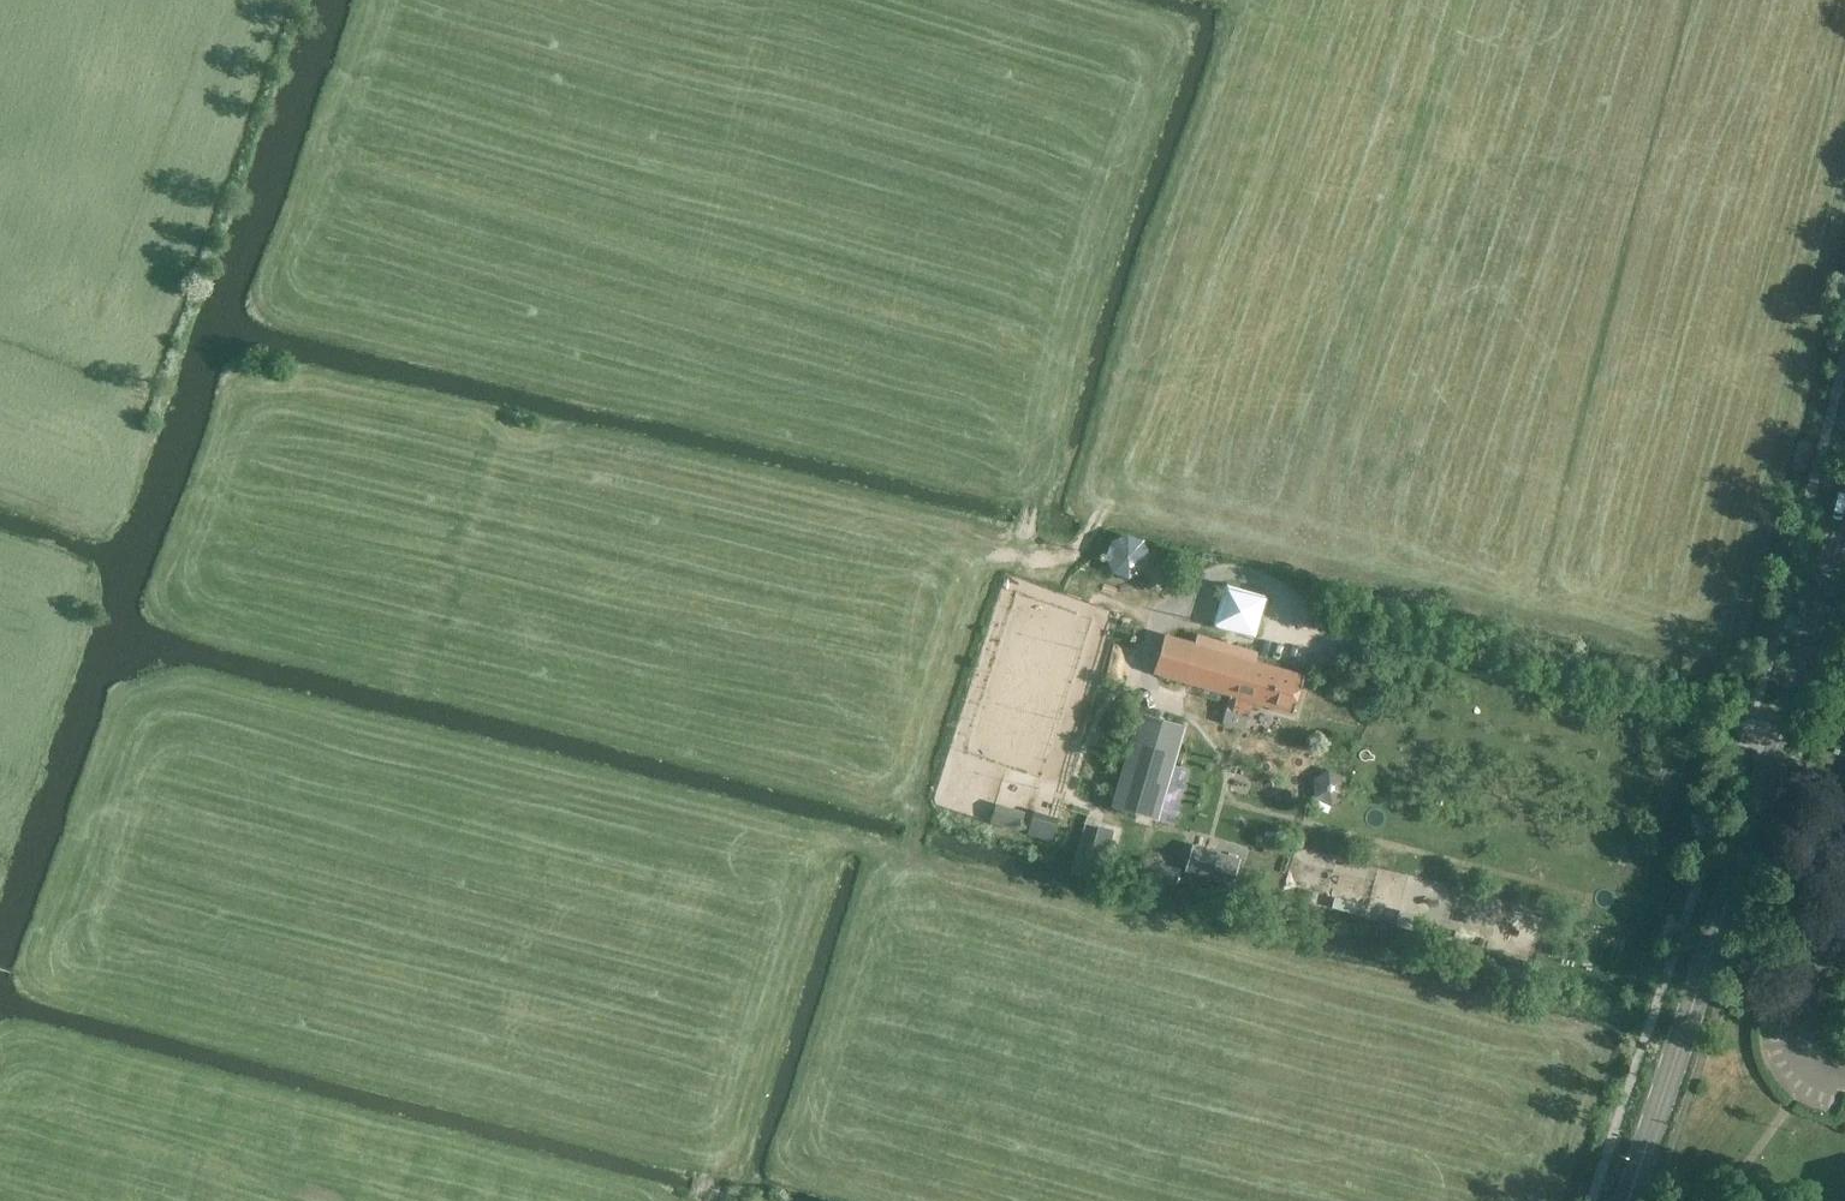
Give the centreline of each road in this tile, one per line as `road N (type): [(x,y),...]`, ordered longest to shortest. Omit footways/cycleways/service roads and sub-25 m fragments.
road 1 (secondary): [(1627,1200),(1784,729),(1844,516)]

